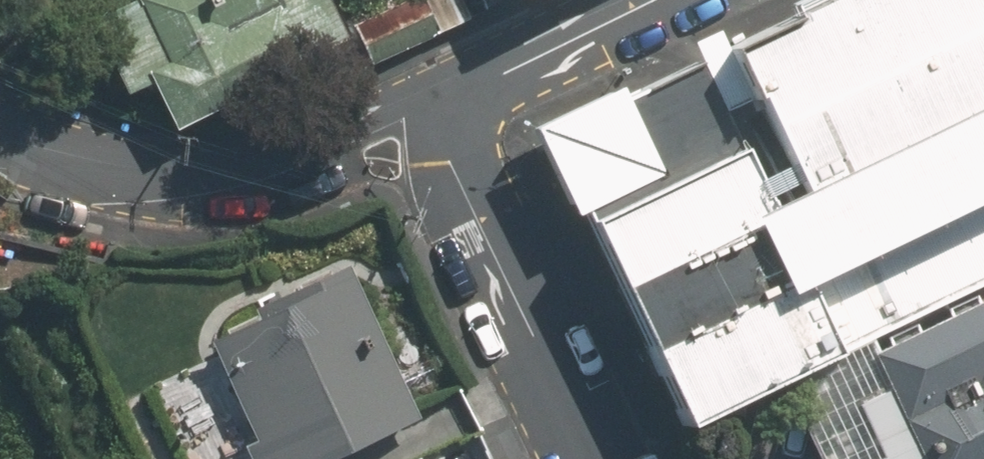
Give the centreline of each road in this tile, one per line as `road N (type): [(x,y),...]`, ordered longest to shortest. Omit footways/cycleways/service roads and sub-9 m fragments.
road 1 (residential): [(0,147),(101,175),(203,175),(444,102)]
road 2 (residential): [(444,102),(449,162),(592,458)]
road 3 (residential): [(444,102),(654,0)]

